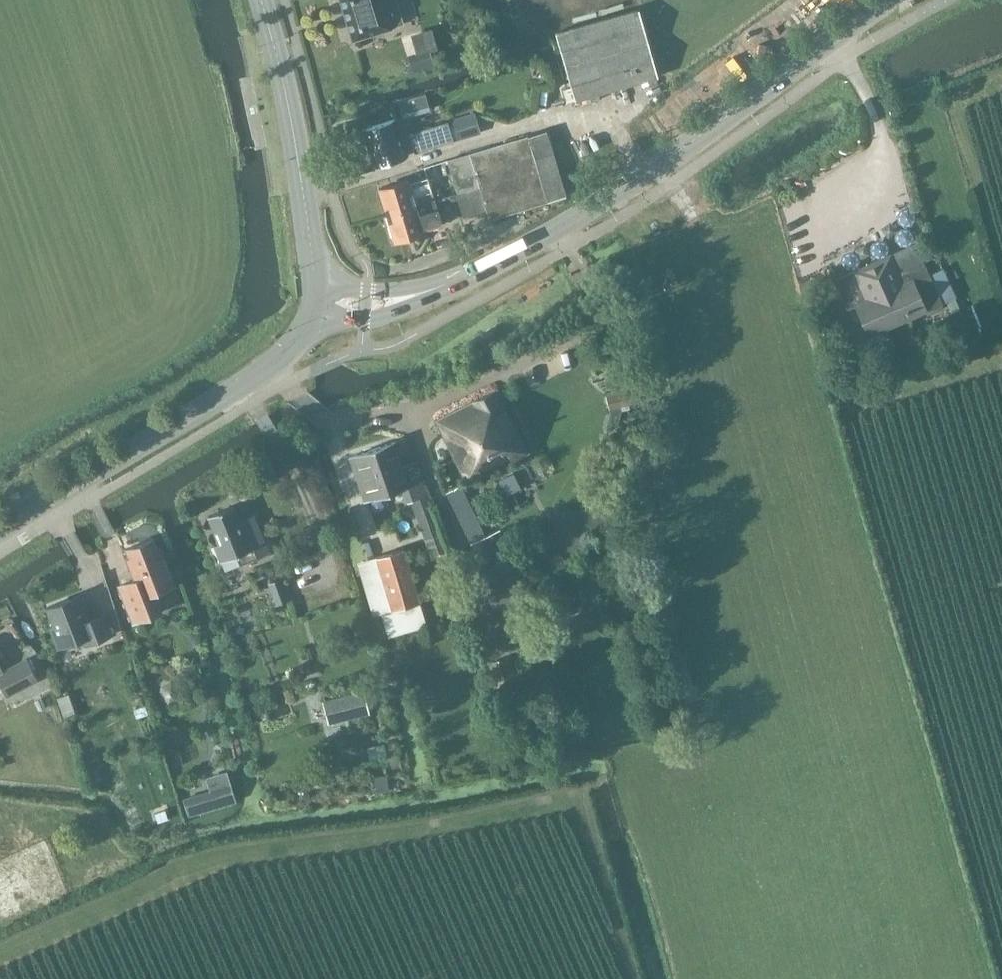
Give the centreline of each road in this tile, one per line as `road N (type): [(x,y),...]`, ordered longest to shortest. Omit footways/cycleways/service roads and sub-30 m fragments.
road 1 (tertiary): [(316,301),(411,298),(542,237),(680,154),(886,0)]
road 2 (tertiary): [(0,531),(285,356),(316,301)]
road 3 (tertiary): [(316,301),(297,128),(263,0)]

